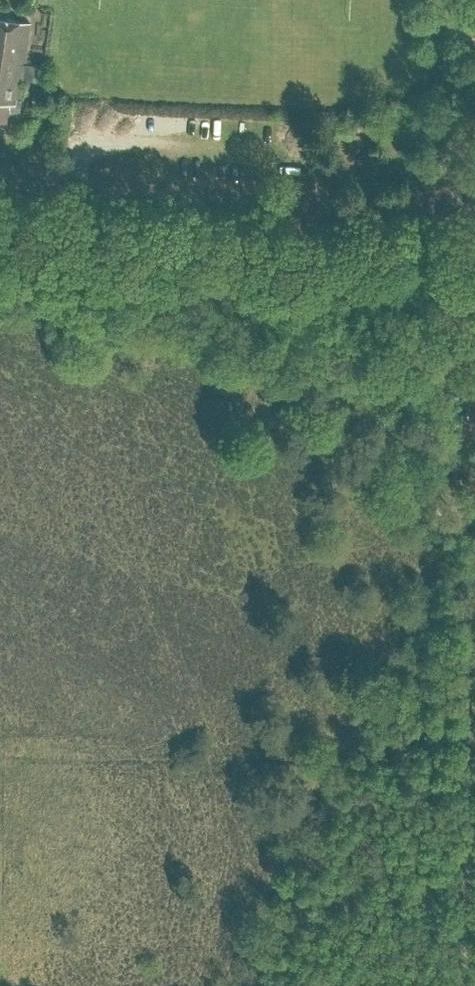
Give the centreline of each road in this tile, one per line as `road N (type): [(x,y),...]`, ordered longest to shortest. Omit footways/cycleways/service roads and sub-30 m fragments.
road 1 (tertiary): [(461,202),(262,205),(0,176)]
road 2 (track): [(474,752),(465,985)]
road 3 (unclassified): [(444,0),(461,202)]

